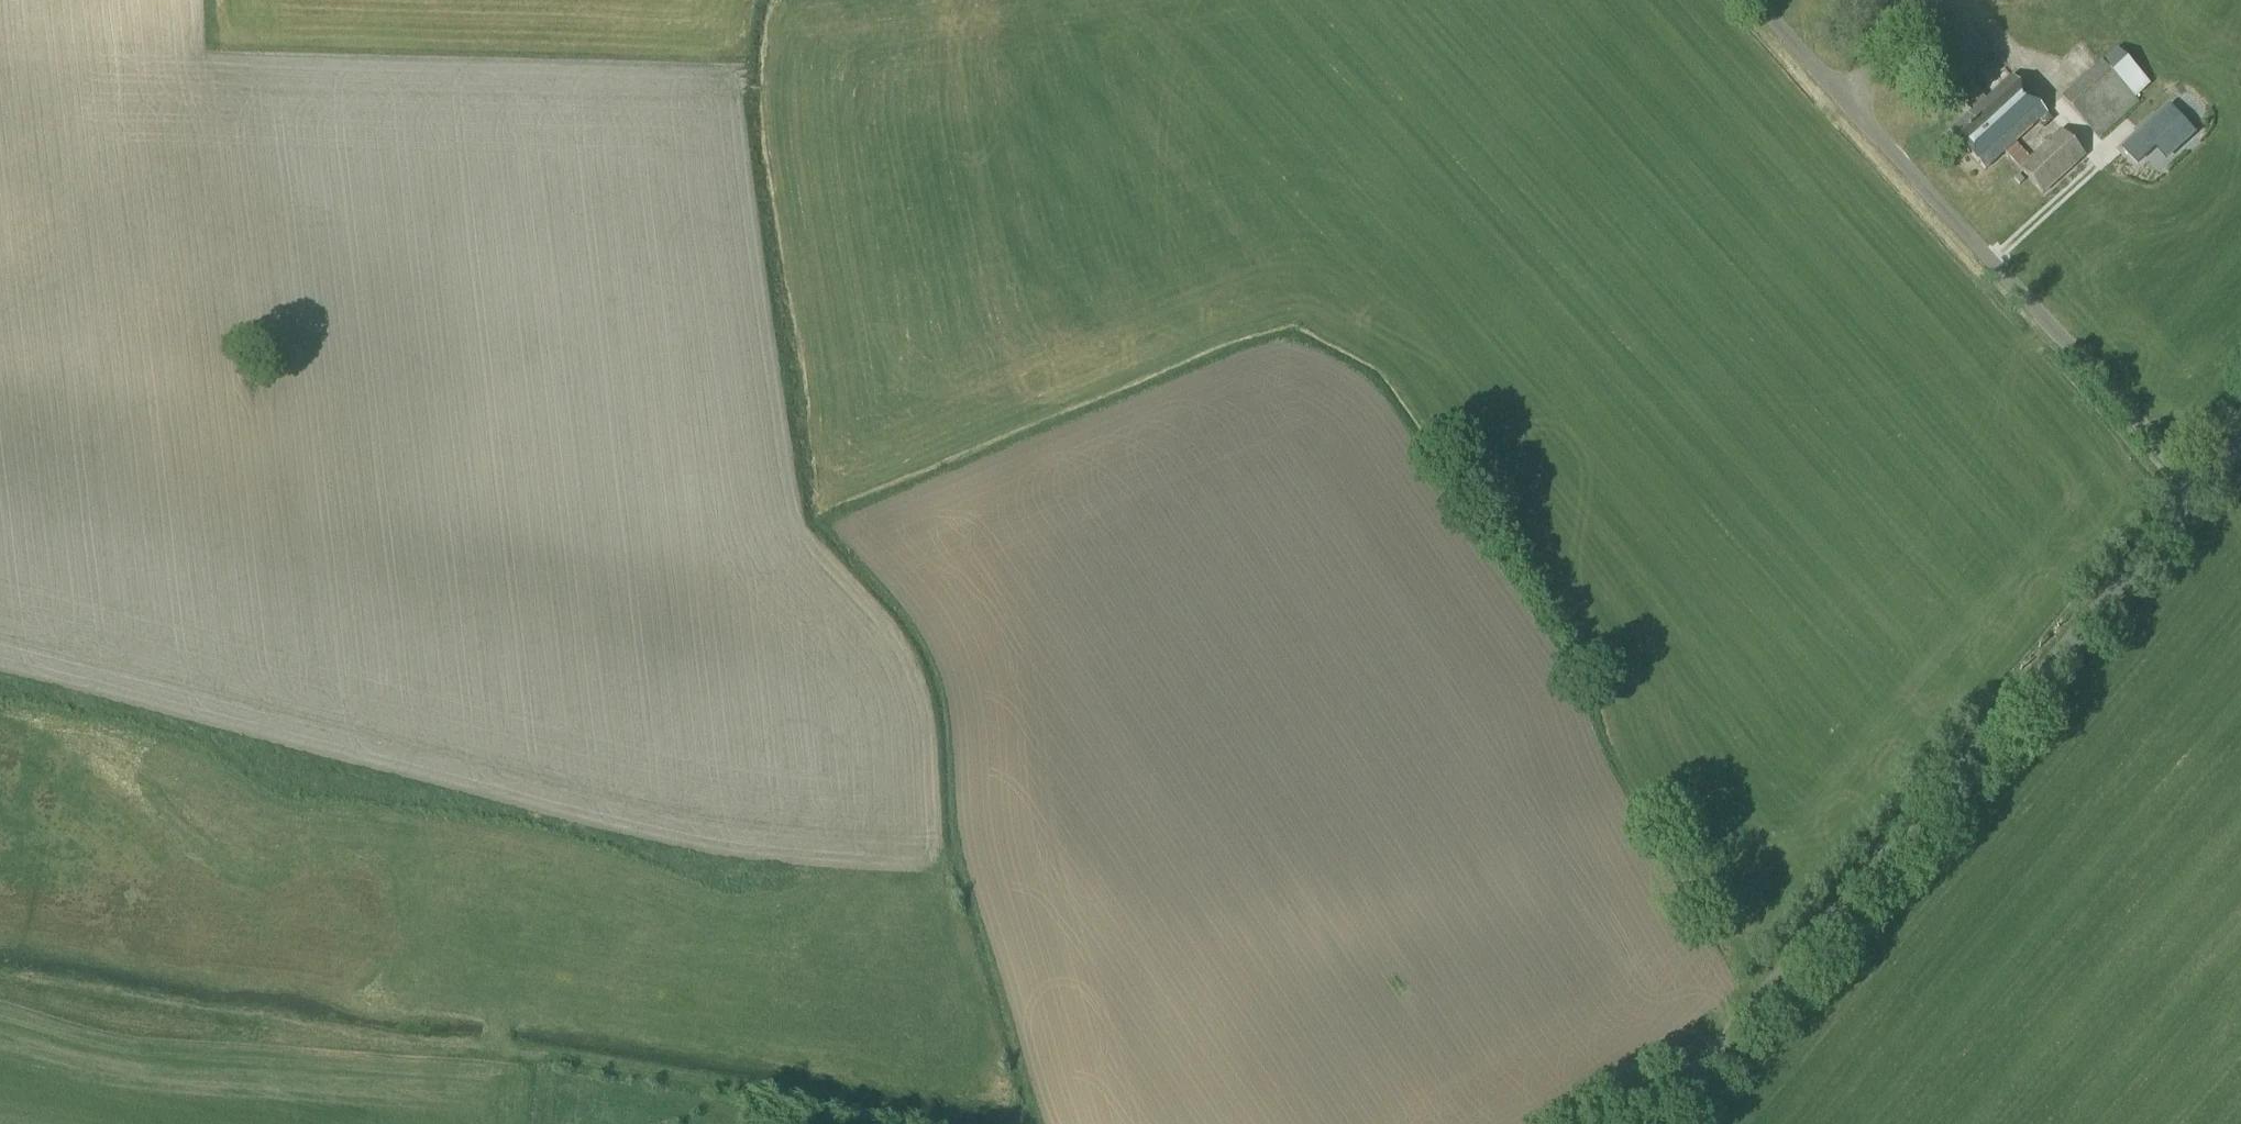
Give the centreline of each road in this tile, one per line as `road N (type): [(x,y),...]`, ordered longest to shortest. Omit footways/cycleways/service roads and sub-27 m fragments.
road 1 (unclassified): [(1622,1123),(1735,1026),(2240,435)]

